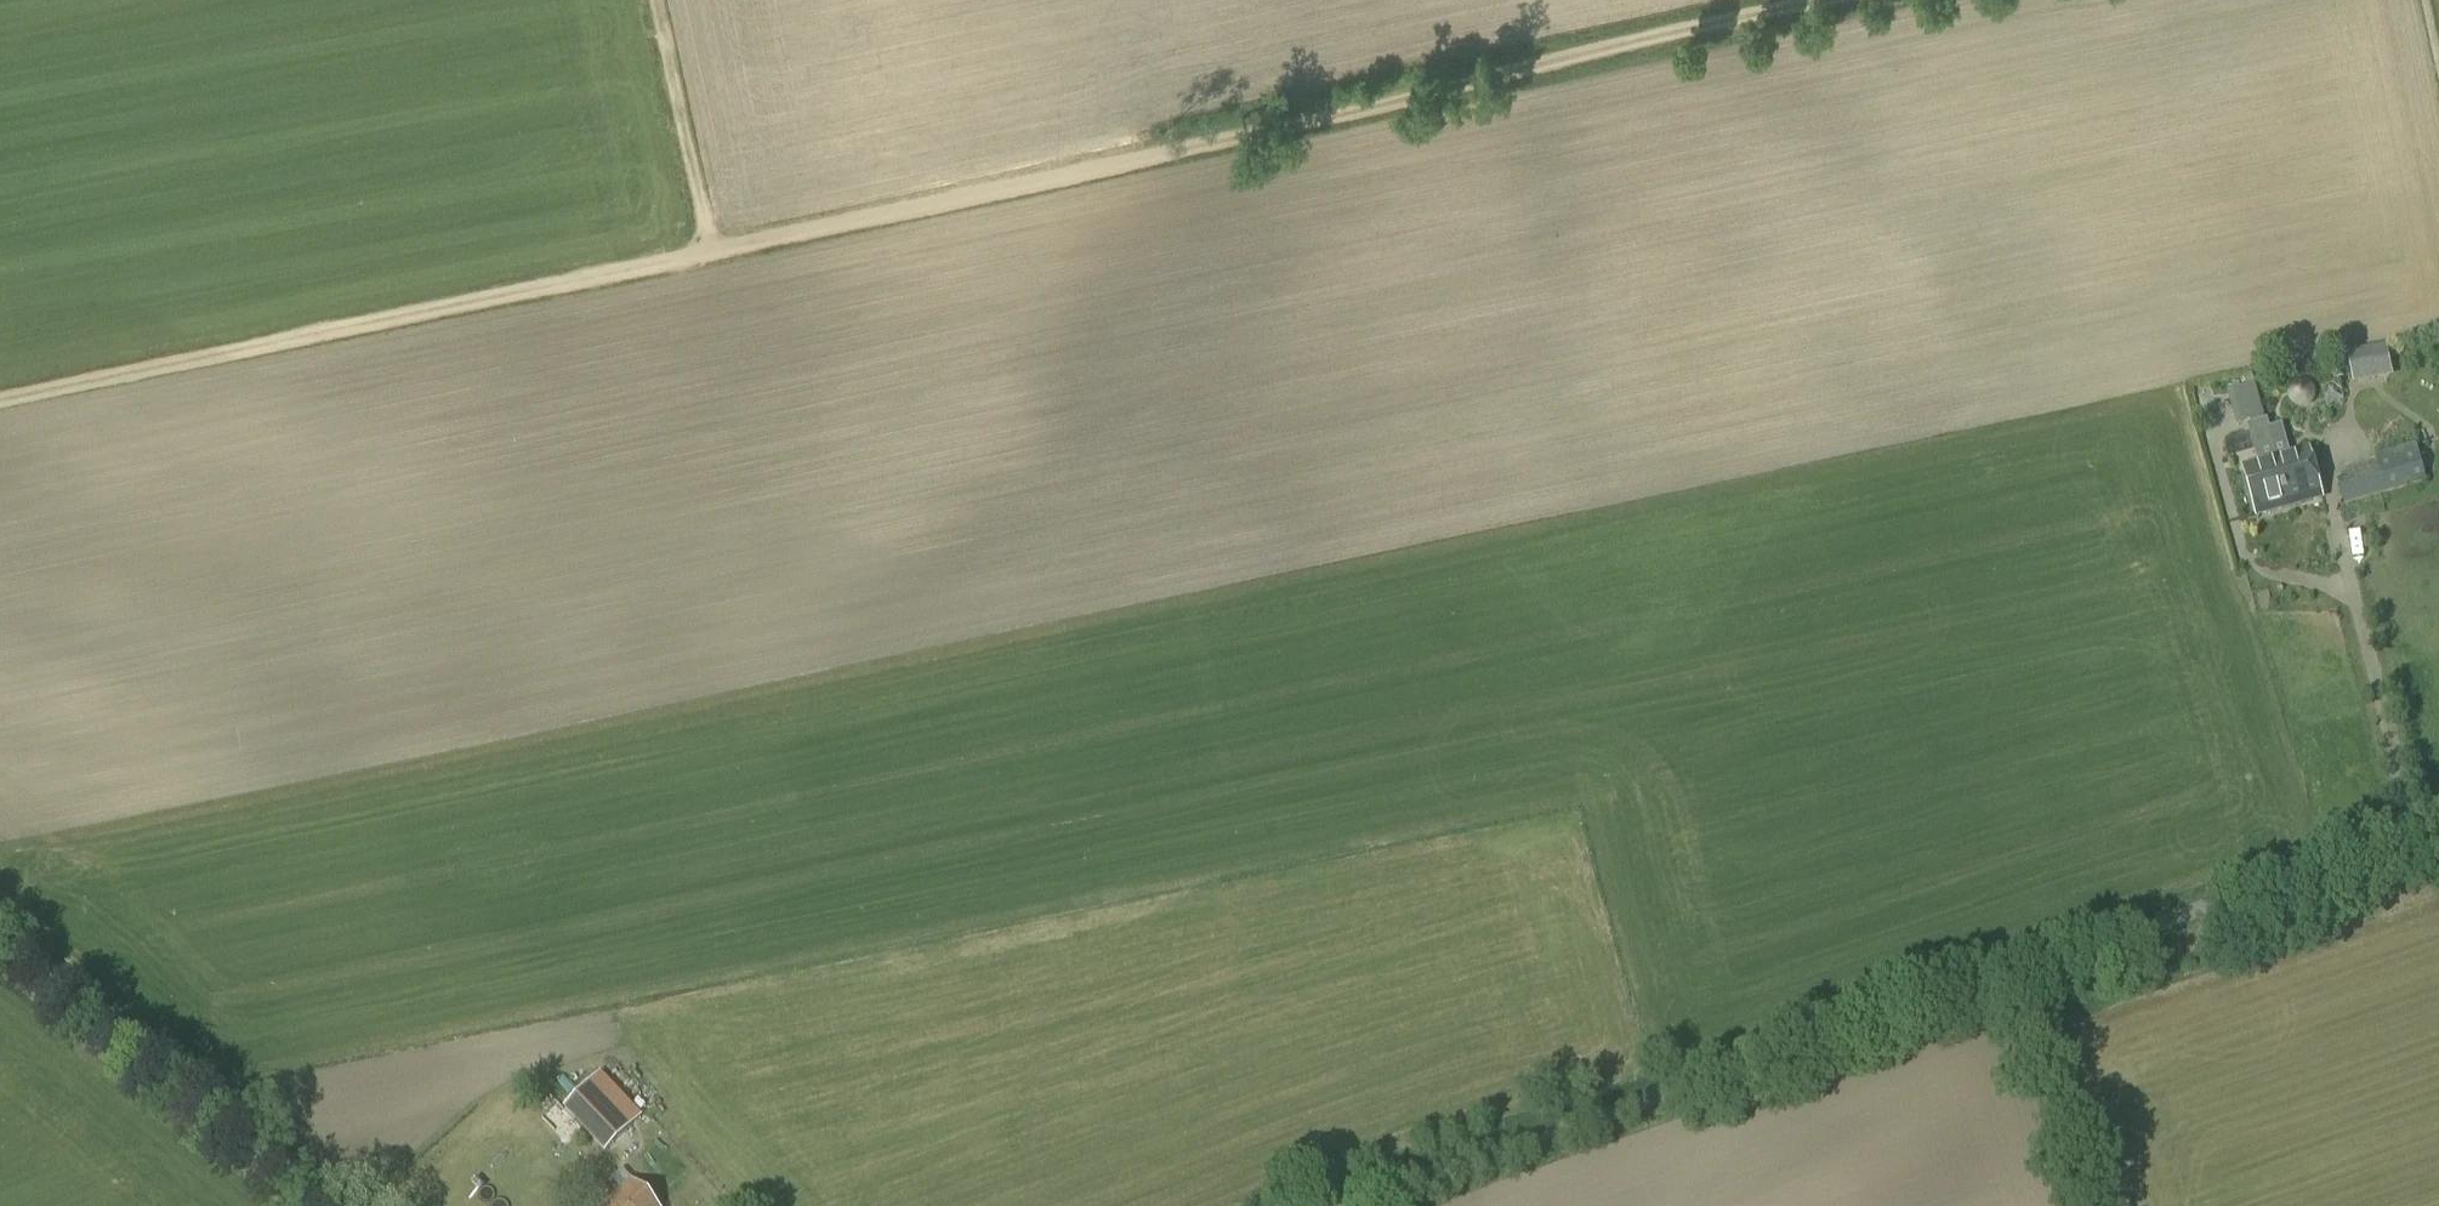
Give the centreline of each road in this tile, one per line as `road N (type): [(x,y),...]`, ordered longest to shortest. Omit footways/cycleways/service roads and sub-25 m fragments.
road 1 (track): [(1864,0),(0,405)]
road 2 (unclassified): [(1346,1205),(2438,832)]
road 3 (unclassified): [(311,1205),(0,943)]

